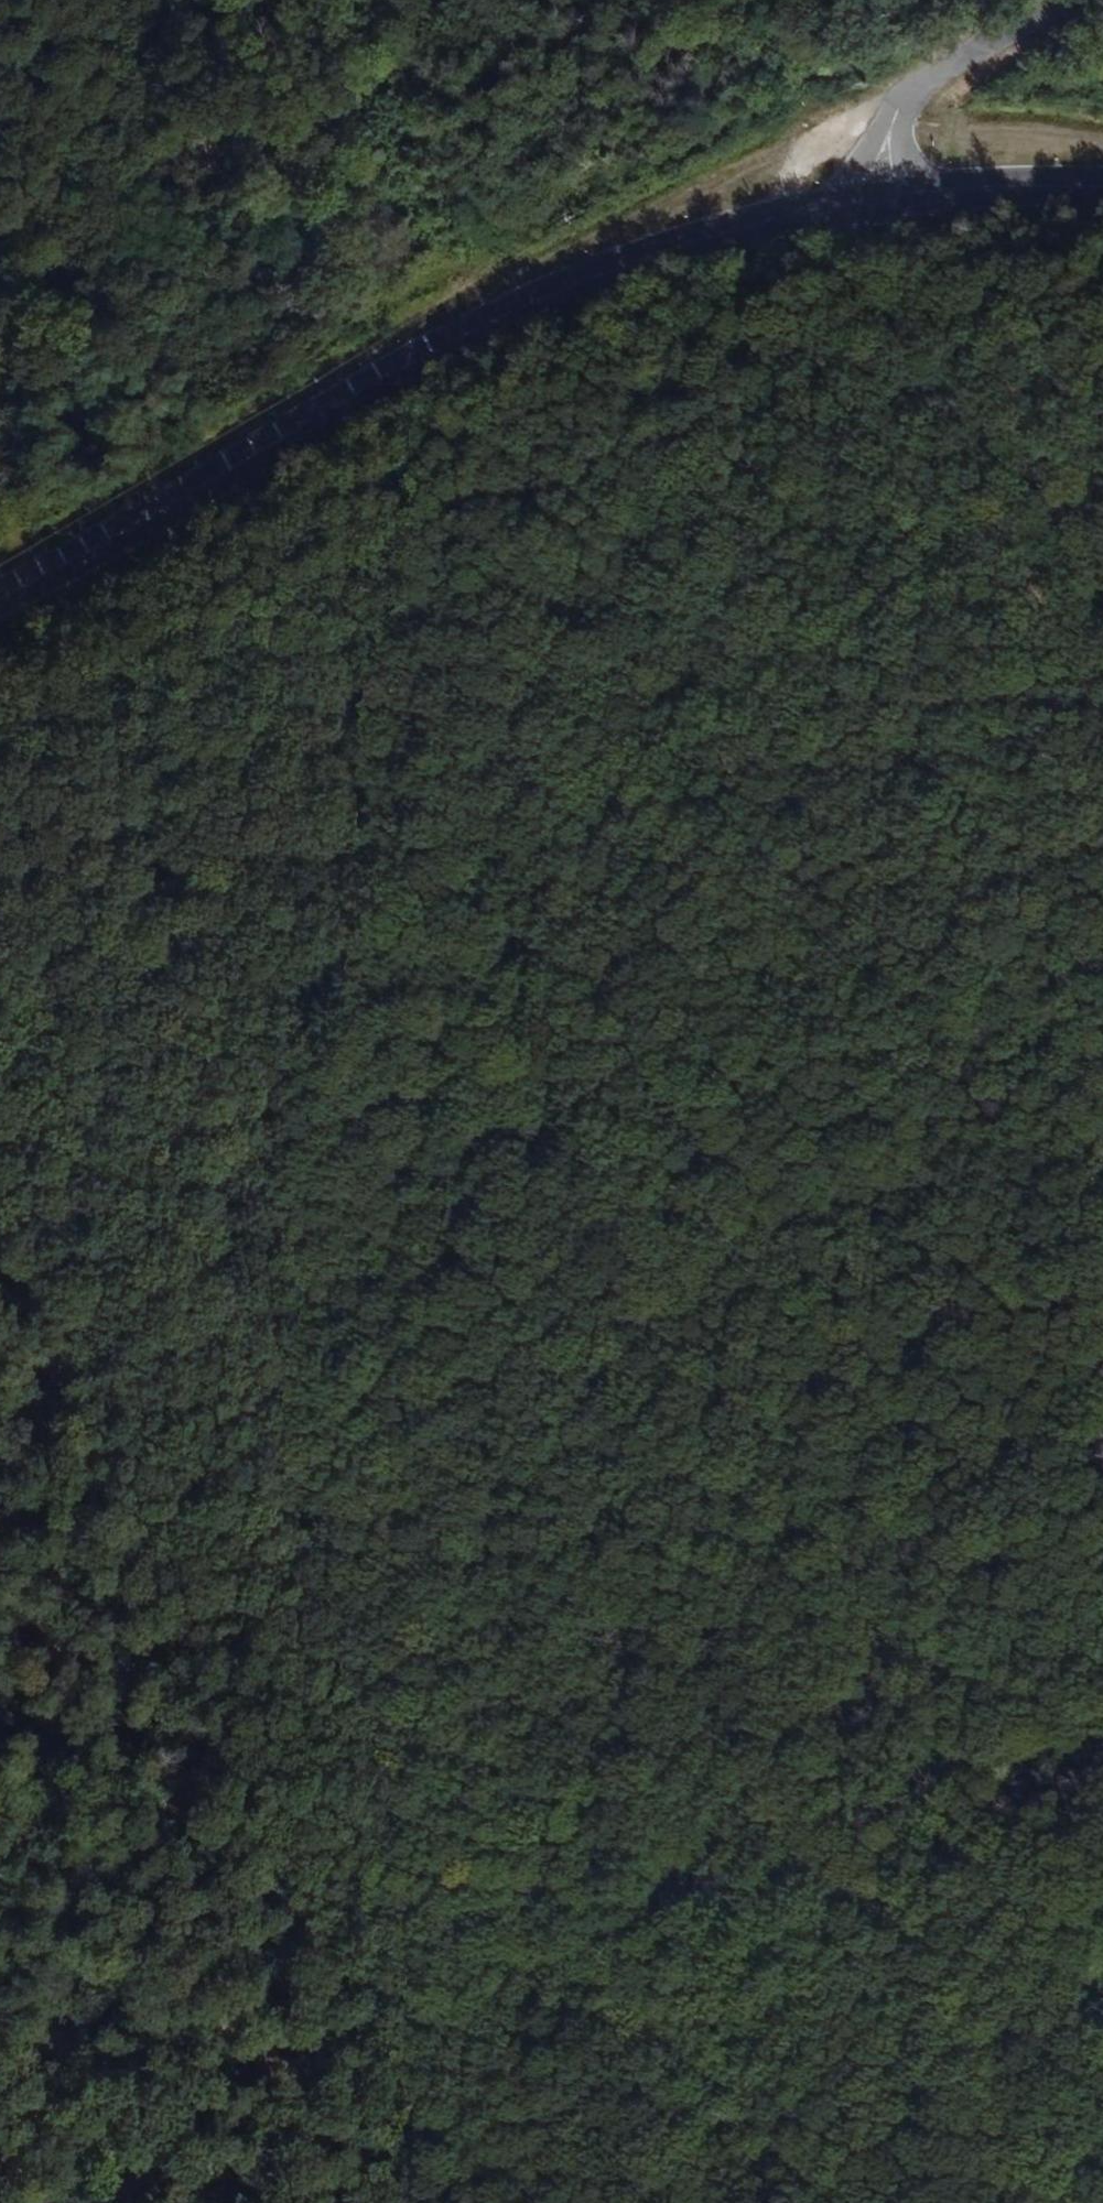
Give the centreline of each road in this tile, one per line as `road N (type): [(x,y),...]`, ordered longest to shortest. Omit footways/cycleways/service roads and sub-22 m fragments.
road 1 (secondary): [(935,177),(0,587)]
road 2 (unclassified): [(935,177),(922,131),(1079,0)]
road 3 (secondary): [(1102,171),(935,177)]

